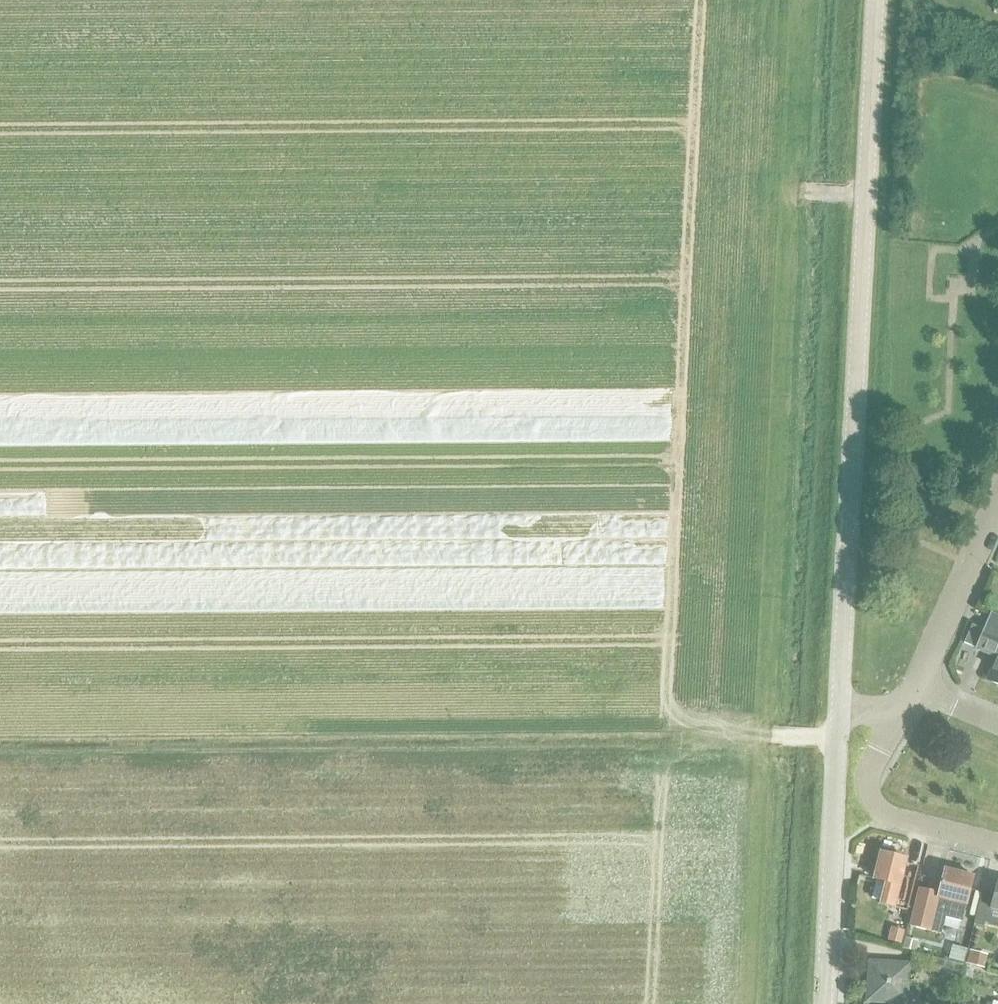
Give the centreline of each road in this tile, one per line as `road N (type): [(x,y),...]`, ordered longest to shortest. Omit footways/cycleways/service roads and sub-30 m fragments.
road 1 (residential): [(839,710),(876,0)]
road 2 (tertiary): [(824,1003),(839,710)]
road 3 (residential): [(997,842),(896,817),(873,800),(868,771),(900,714)]
road 4 (tertiary): [(916,690),(997,498)]

